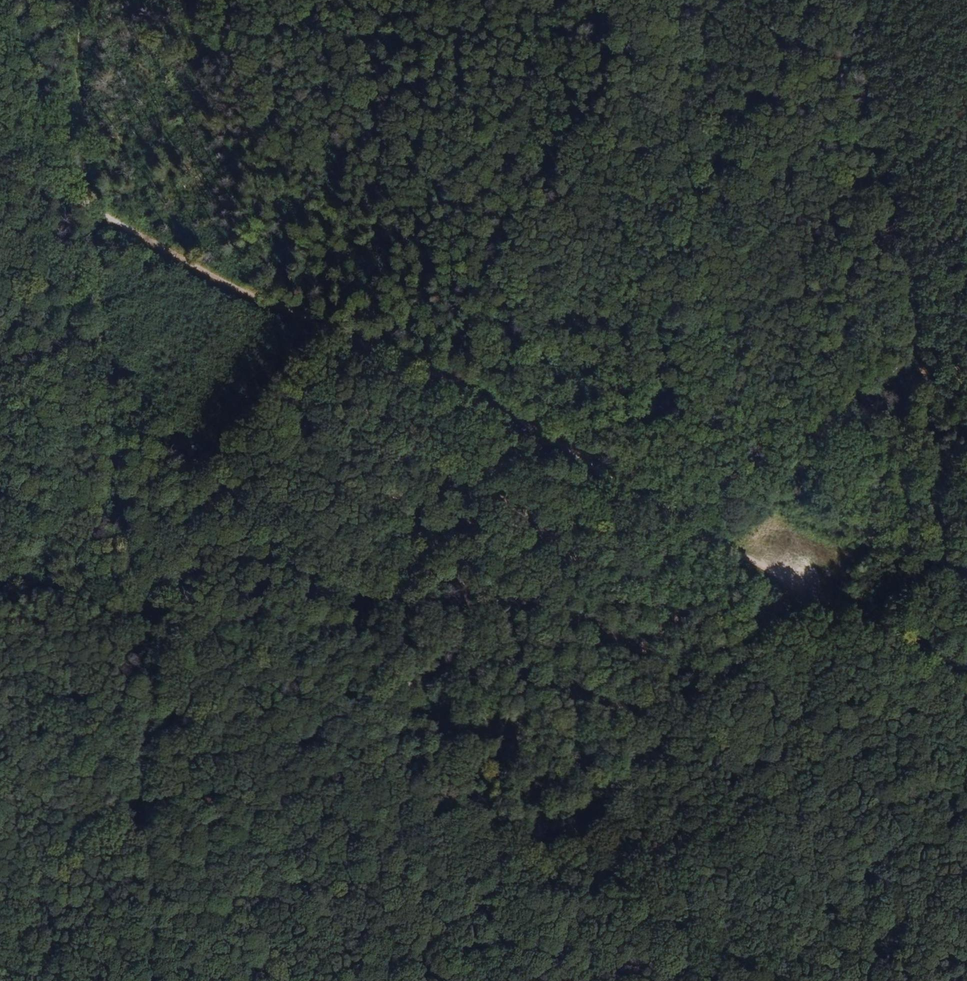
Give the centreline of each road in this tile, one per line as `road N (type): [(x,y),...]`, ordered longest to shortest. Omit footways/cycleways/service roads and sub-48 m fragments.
road 1 (track): [(0,157),(307,324),(465,383),(966,701)]
road 2 (track): [(161,944),(146,638),(125,537),(87,207)]
road 3 (track): [(848,0),(966,646)]
road 4 (track): [(537,852),(111,388)]
road 5 (track): [(537,852),(668,980)]

